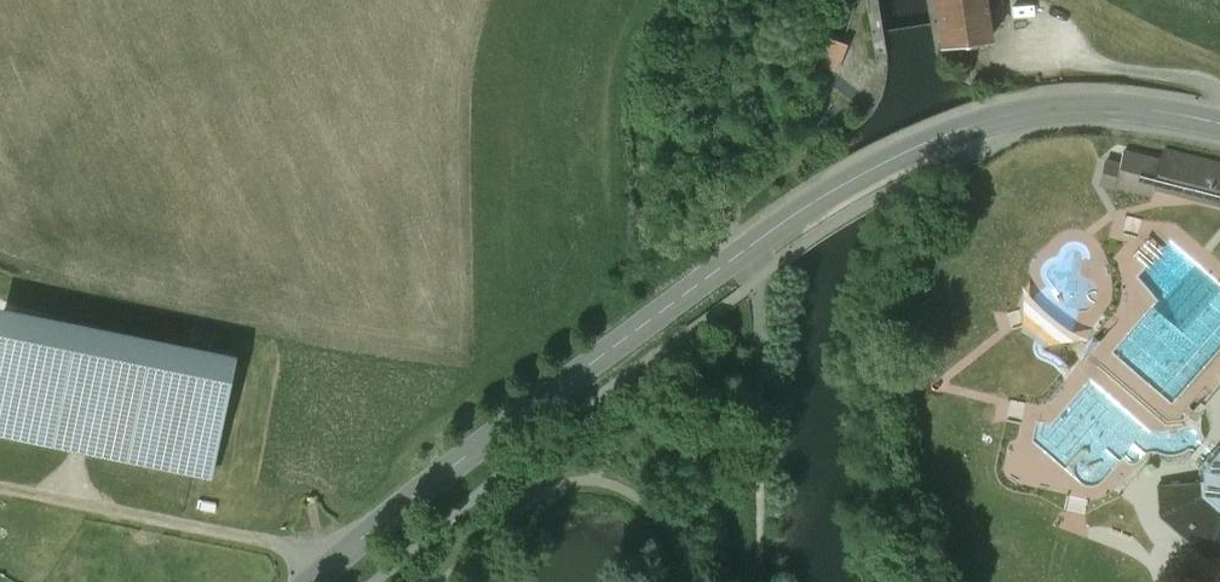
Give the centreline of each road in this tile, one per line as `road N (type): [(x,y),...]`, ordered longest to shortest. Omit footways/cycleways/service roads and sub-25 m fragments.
road 1 (tertiary): [(1219,123),(1120,108),(1018,115),(908,150),(808,203),(705,278),(314,581)]
road 2 (track): [(759,581),(761,327),(753,245),(730,211),(817,139),(841,102),(859,55),(859,4)]
road 3 (track): [(0,487),(337,563)]

